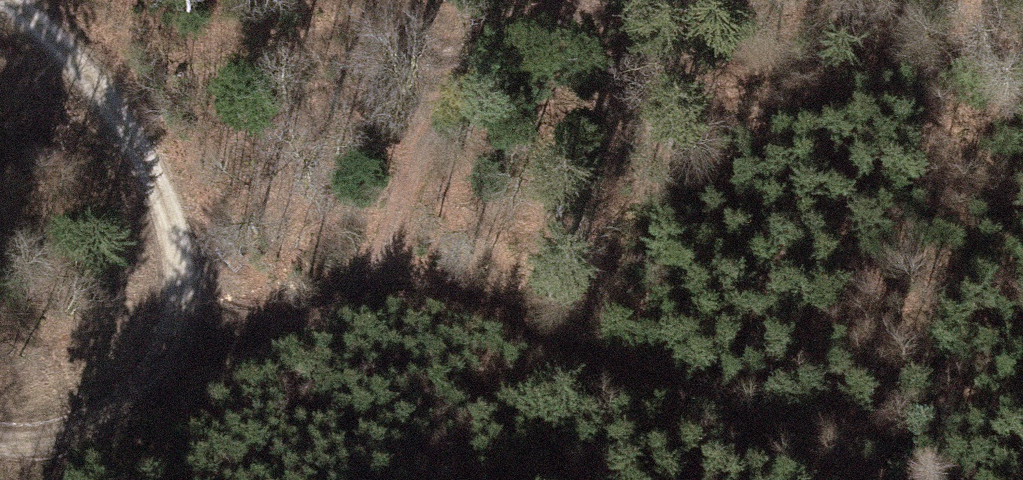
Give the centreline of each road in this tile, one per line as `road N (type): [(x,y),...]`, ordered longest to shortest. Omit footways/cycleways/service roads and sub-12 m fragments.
road 1 (track): [(171,351),(266,330),(382,276),(430,99),(507,21),(595,0)]
road 2 (track): [(382,276),(664,392),(807,479)]
road 3 (track): [(0,5),(69,62),(139,150),(174,242),(171,351)]
road 4 (track): [(171,351),(72,434),(0,429)]

